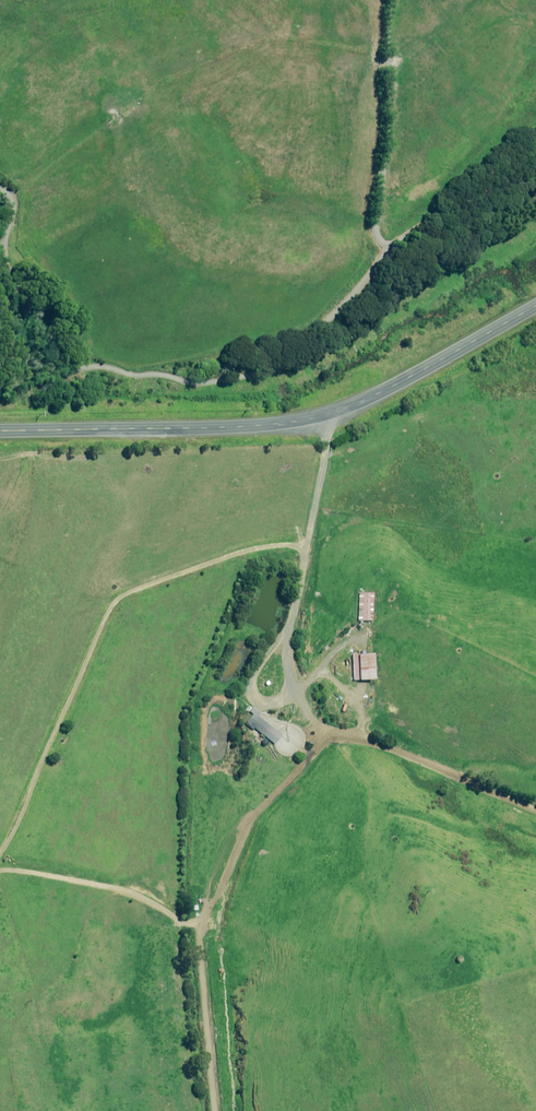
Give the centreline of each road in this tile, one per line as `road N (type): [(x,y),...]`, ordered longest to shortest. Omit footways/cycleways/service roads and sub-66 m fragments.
road 1 (tertiary): [(0,431),(304,419),(374,395),(535,305)]
road 2 (track): [(227,1110),(200,1025),(194,925),(338,725)]
road 3 (track): [(535,790),(418,743),(338,725)]
road 4 (track): [(319,536),(302,631),(307,685),(338,725)]
road 5 (track): [(319,536),(340,408)]

